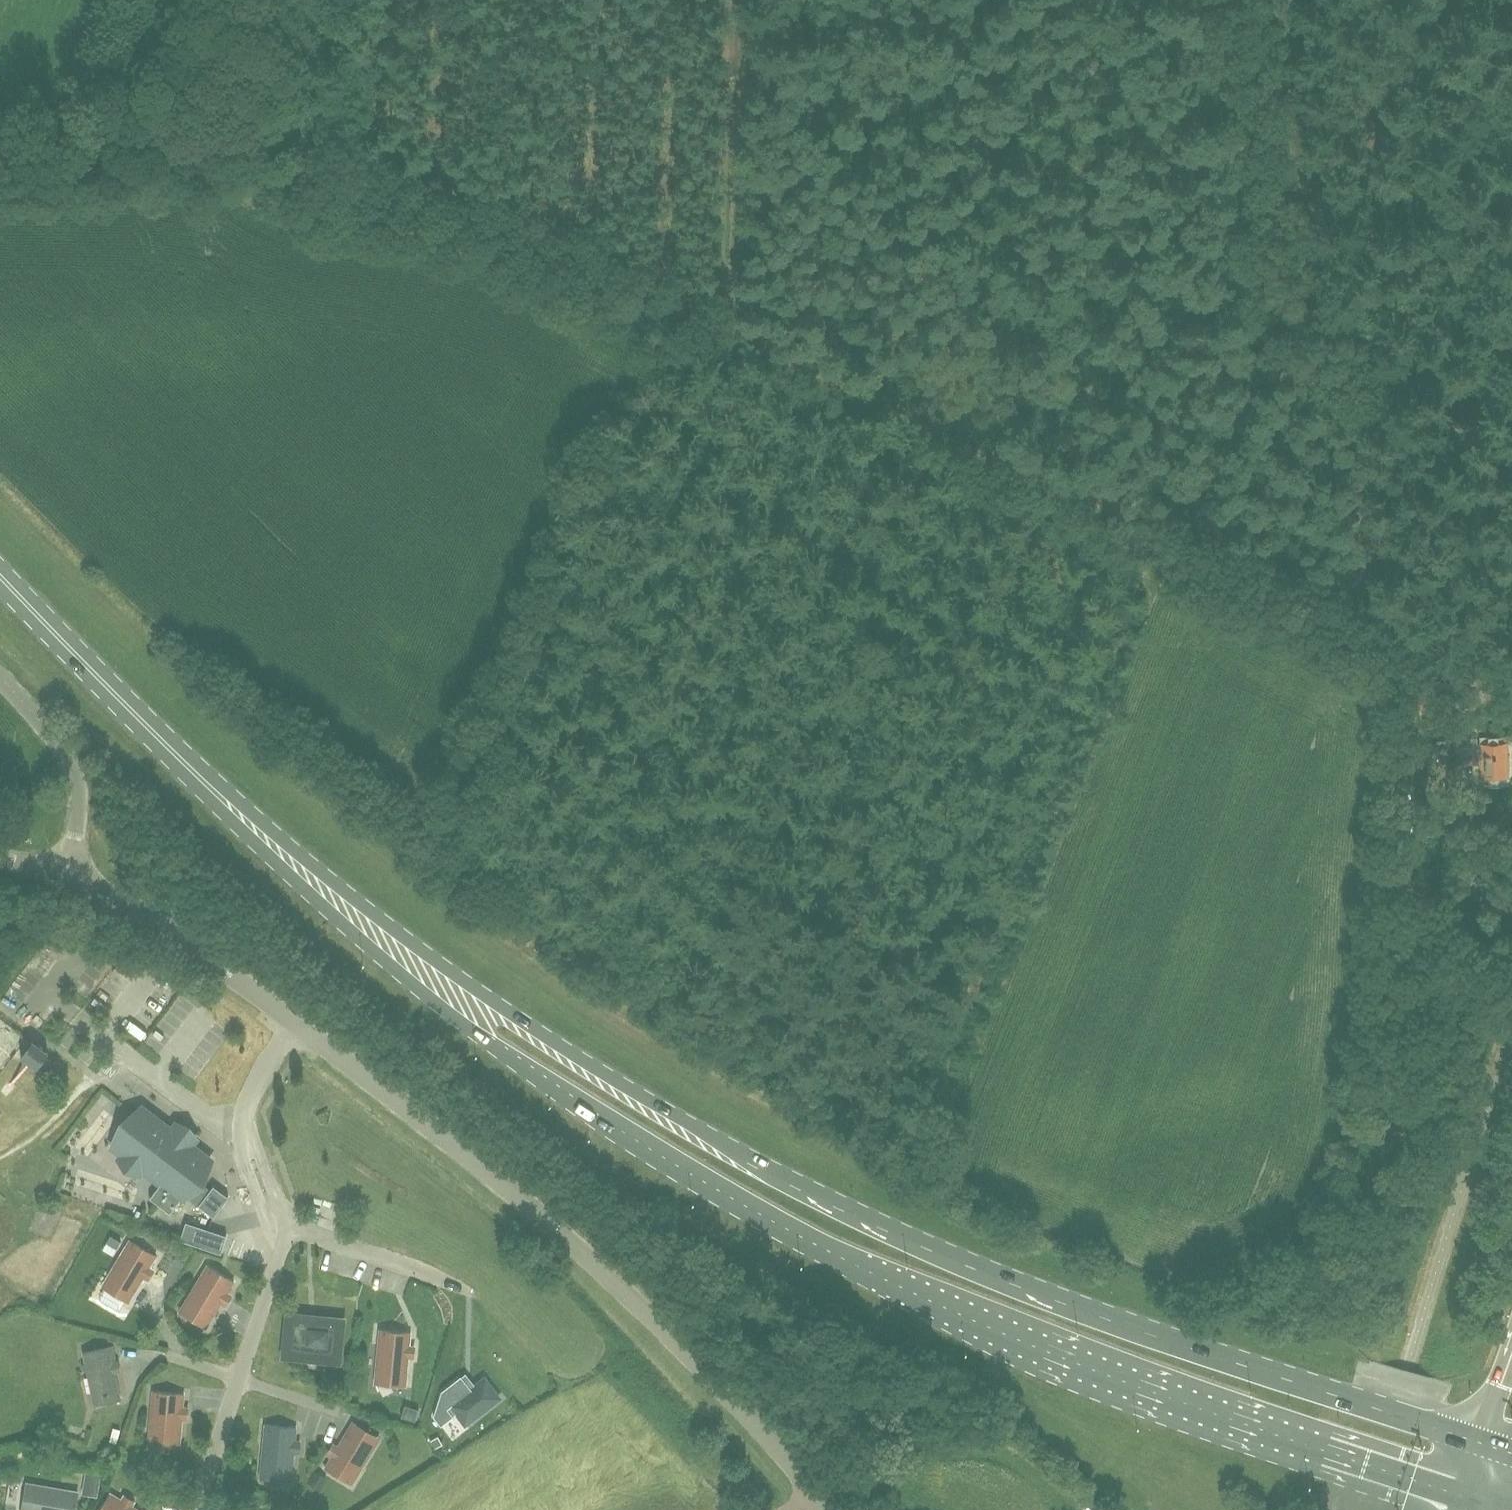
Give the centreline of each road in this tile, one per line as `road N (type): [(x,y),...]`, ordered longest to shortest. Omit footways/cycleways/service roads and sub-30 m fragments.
road 1 (primary): [(203,781),(390,968),(519,1067),(825,1252),(1067,1362),(1480,1503)]
road 2 (primary): [(1498,1449),(1068,1305),(853,1217),(552,1042),(444,969),(203,781)]
road 3 (tertiary): [(835,1509),(578,1246),(151,916),(73,880)]
road 4 (primary): [(203,781),(0,578)]
road 5 (unclassified): [(73,880),(79,794),(73,765),(0,676)]

